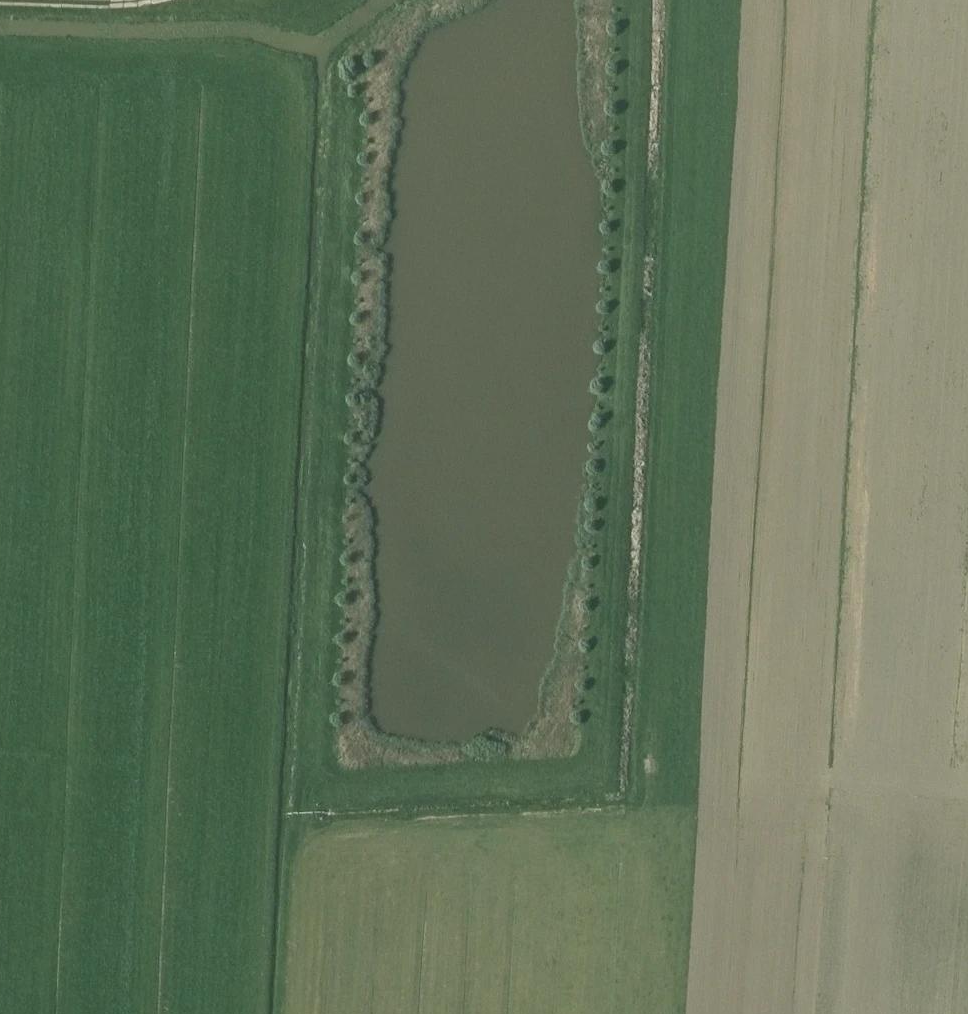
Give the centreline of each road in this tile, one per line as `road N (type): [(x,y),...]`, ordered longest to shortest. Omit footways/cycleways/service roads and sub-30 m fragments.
road 1 (track): [(149,0),(0,2)]

